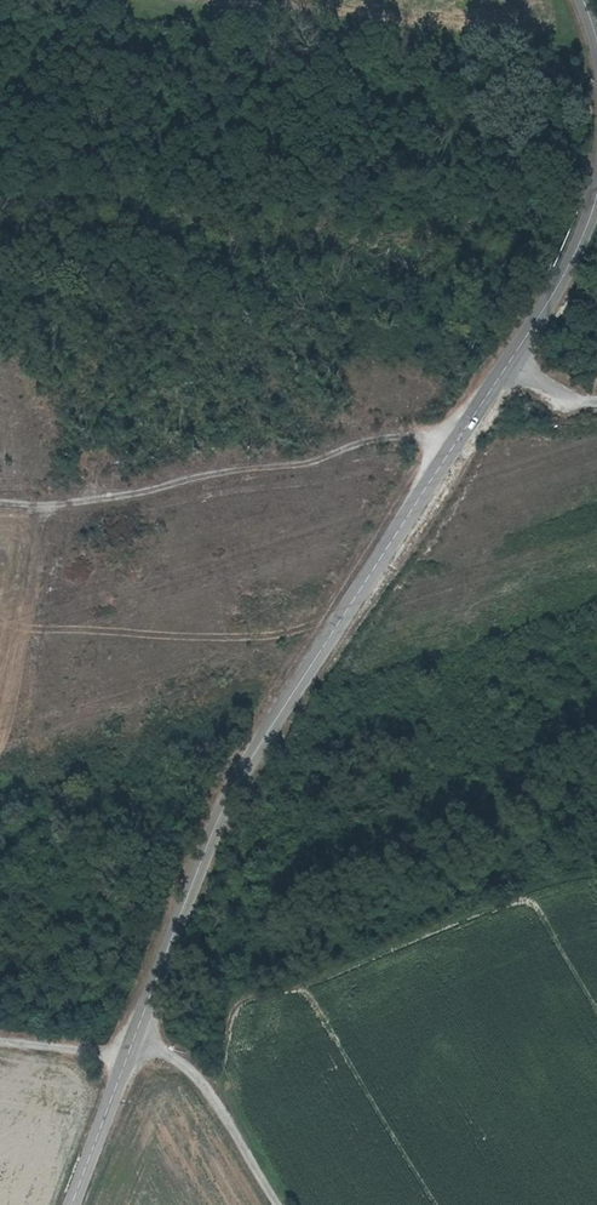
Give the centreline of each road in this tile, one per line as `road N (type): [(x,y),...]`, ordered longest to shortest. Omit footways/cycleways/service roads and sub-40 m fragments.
road 1 (unclassified): [(118,1053),(255,754),(502,379)]
road 2 (track): [(0,503),(69,504),(147,491),(197,476),(312,462),(388,437),(458,447)]
road 3 (unclassified): [(118,1053),(159,1050),(204,1087),(280,1204)]
road 4 (unclassified): [(502,379),(562,280),(596,183)]
road 5 (unclassified): [(70,1204),(118,1053)]

